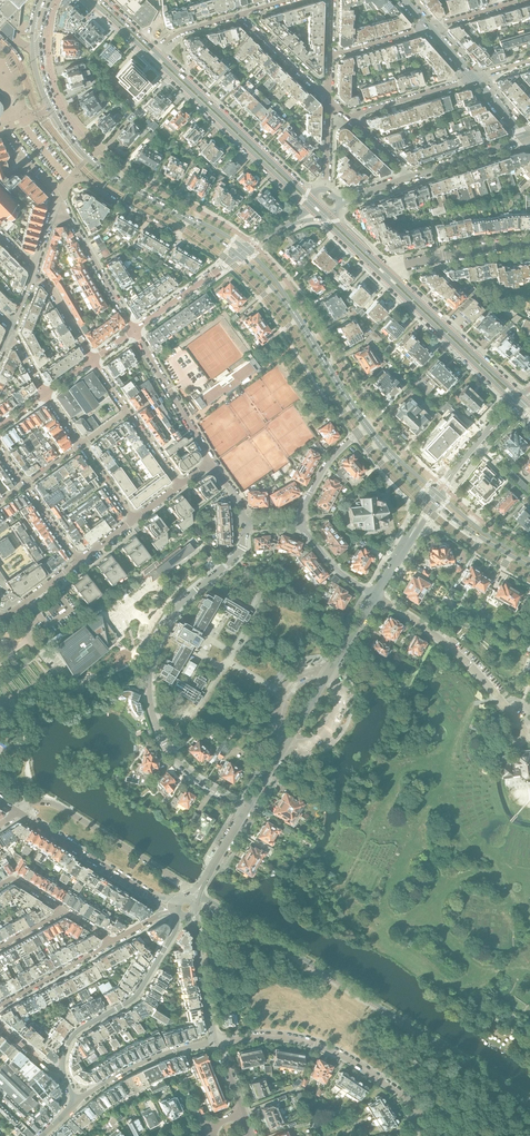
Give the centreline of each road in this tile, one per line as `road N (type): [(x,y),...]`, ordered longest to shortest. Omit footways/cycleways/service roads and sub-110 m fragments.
road 1 (residential): [(529,1101),(197,892)]
road 2 (residential): [(246,810),(174,757),(155,723),(149,686),(165,626),(236,555),(244,523)]
road 3 (residential): [(151,57),(310,208)]
road 4 (residential): [(312,200),(156,52)]
road 5 (residential): [(213,1039),(312,1043),(410,1099)]
road 6 (residential): [(180,916),(137,994),(79,1029),(61,1072)]
road 7 (secondary): [(193,221),(106,172),(53,107)]
road 8 (residential): [(175,906),(18,812)]
road 9 (residential): [(521,399),(388,274)]
road 10 (residential): [(384,277),(516,403)]
road 11 (residential): [(211,464),(134,330)]
road 12 (residential): [(57,197),(134,330)]
road 13 (residential): [(76,1101),(150,1059),(213,1039)]
road 14 (residential): [(388,274),(529,244)]
road 15 (secondary): [(367,426),(291,311)]
road 16 (residential): [(0,1006),(114,942)]
road 17 (residential): [(350,118),(474,78)]
road 18 (residential): [(134,330),(238,255)]
road 19 (residential): [(213,1039),(191,915)]
road 20 (residential): [(527,137),(408,178)]
road 21 (residential): [(328,100),(242,14)]

